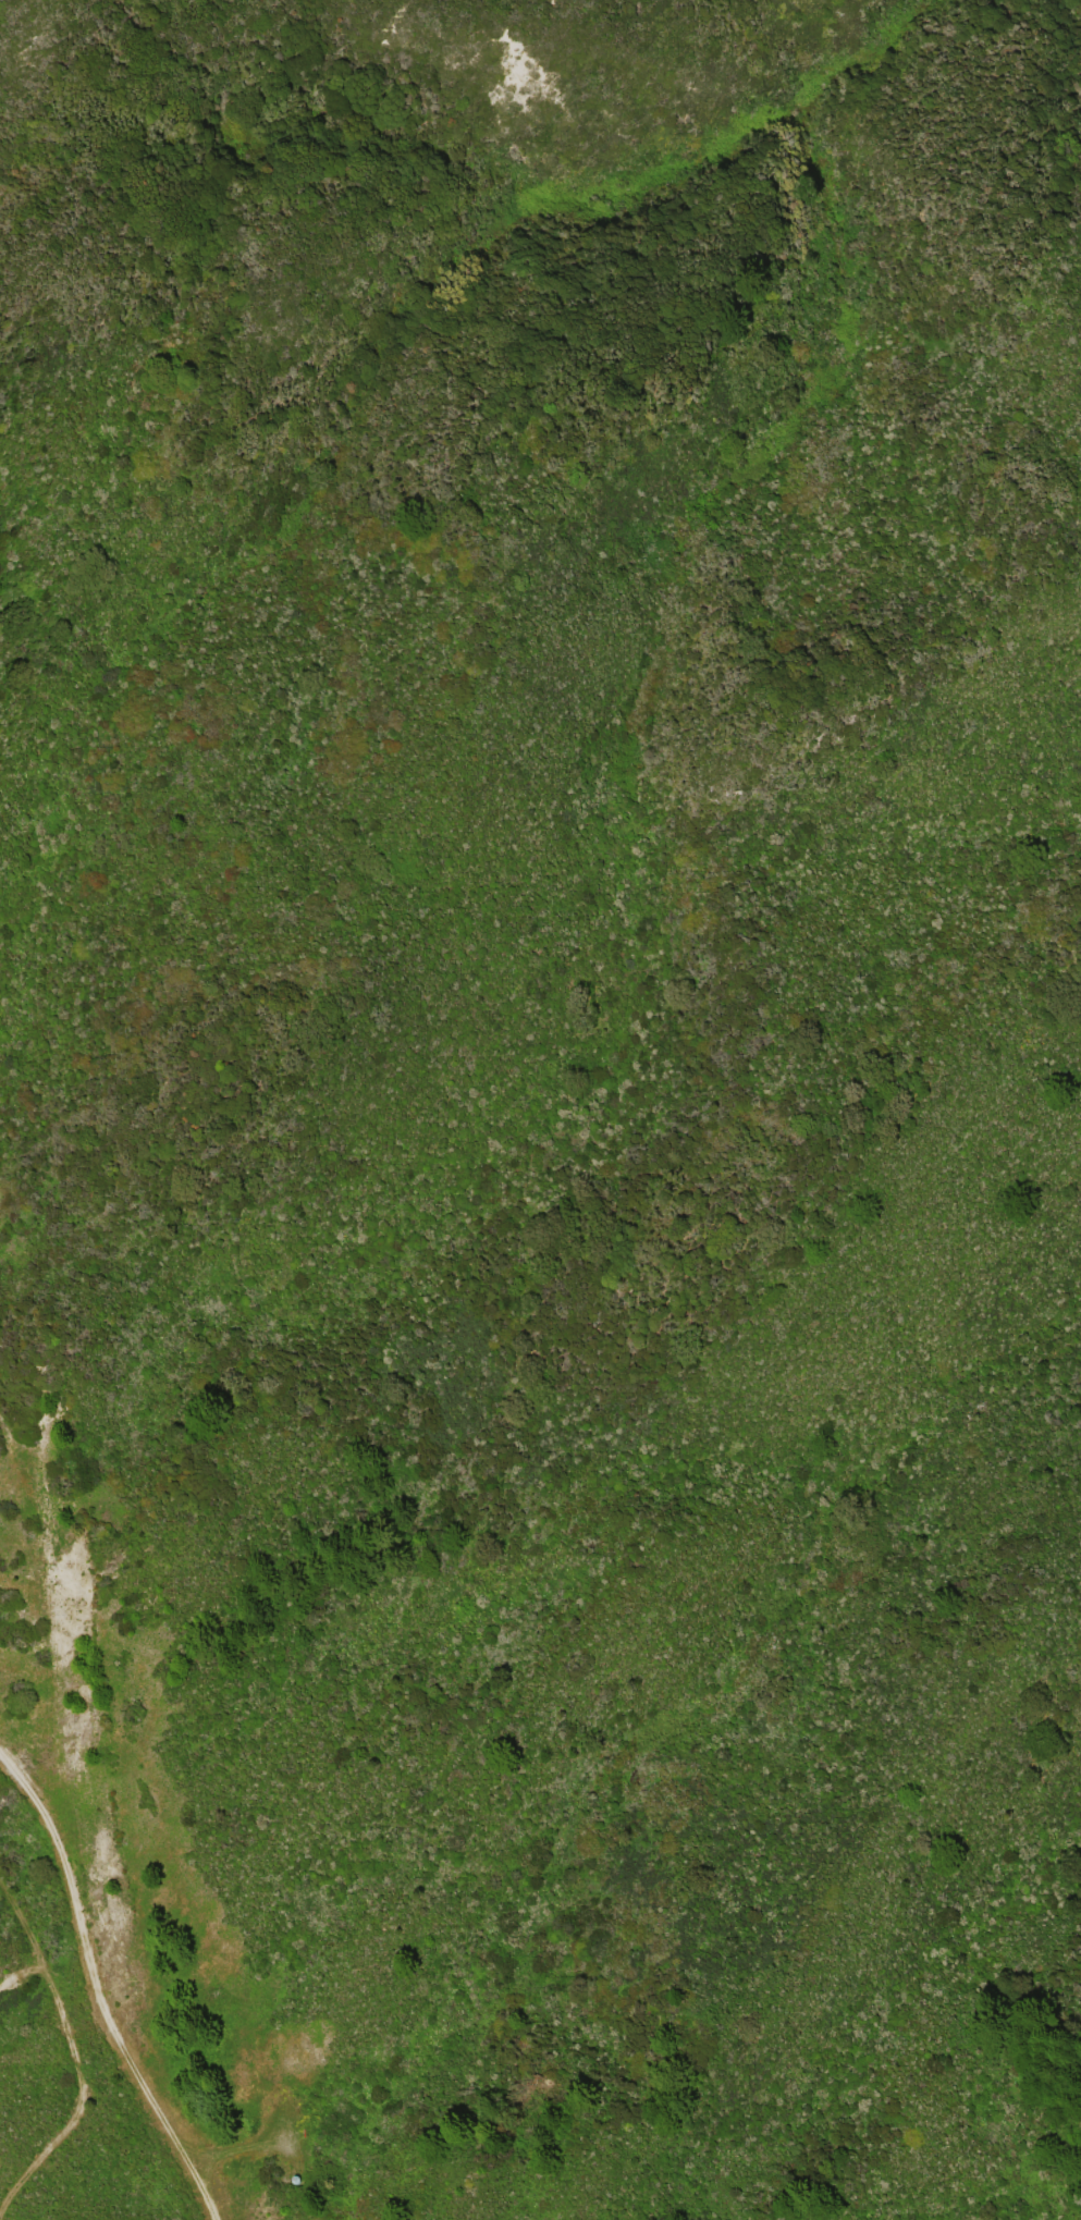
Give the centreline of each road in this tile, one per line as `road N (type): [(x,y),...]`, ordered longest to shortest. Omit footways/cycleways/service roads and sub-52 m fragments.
road 1 (track): [(0,1753),(61,1852),(98,2003),(213,2219)]

